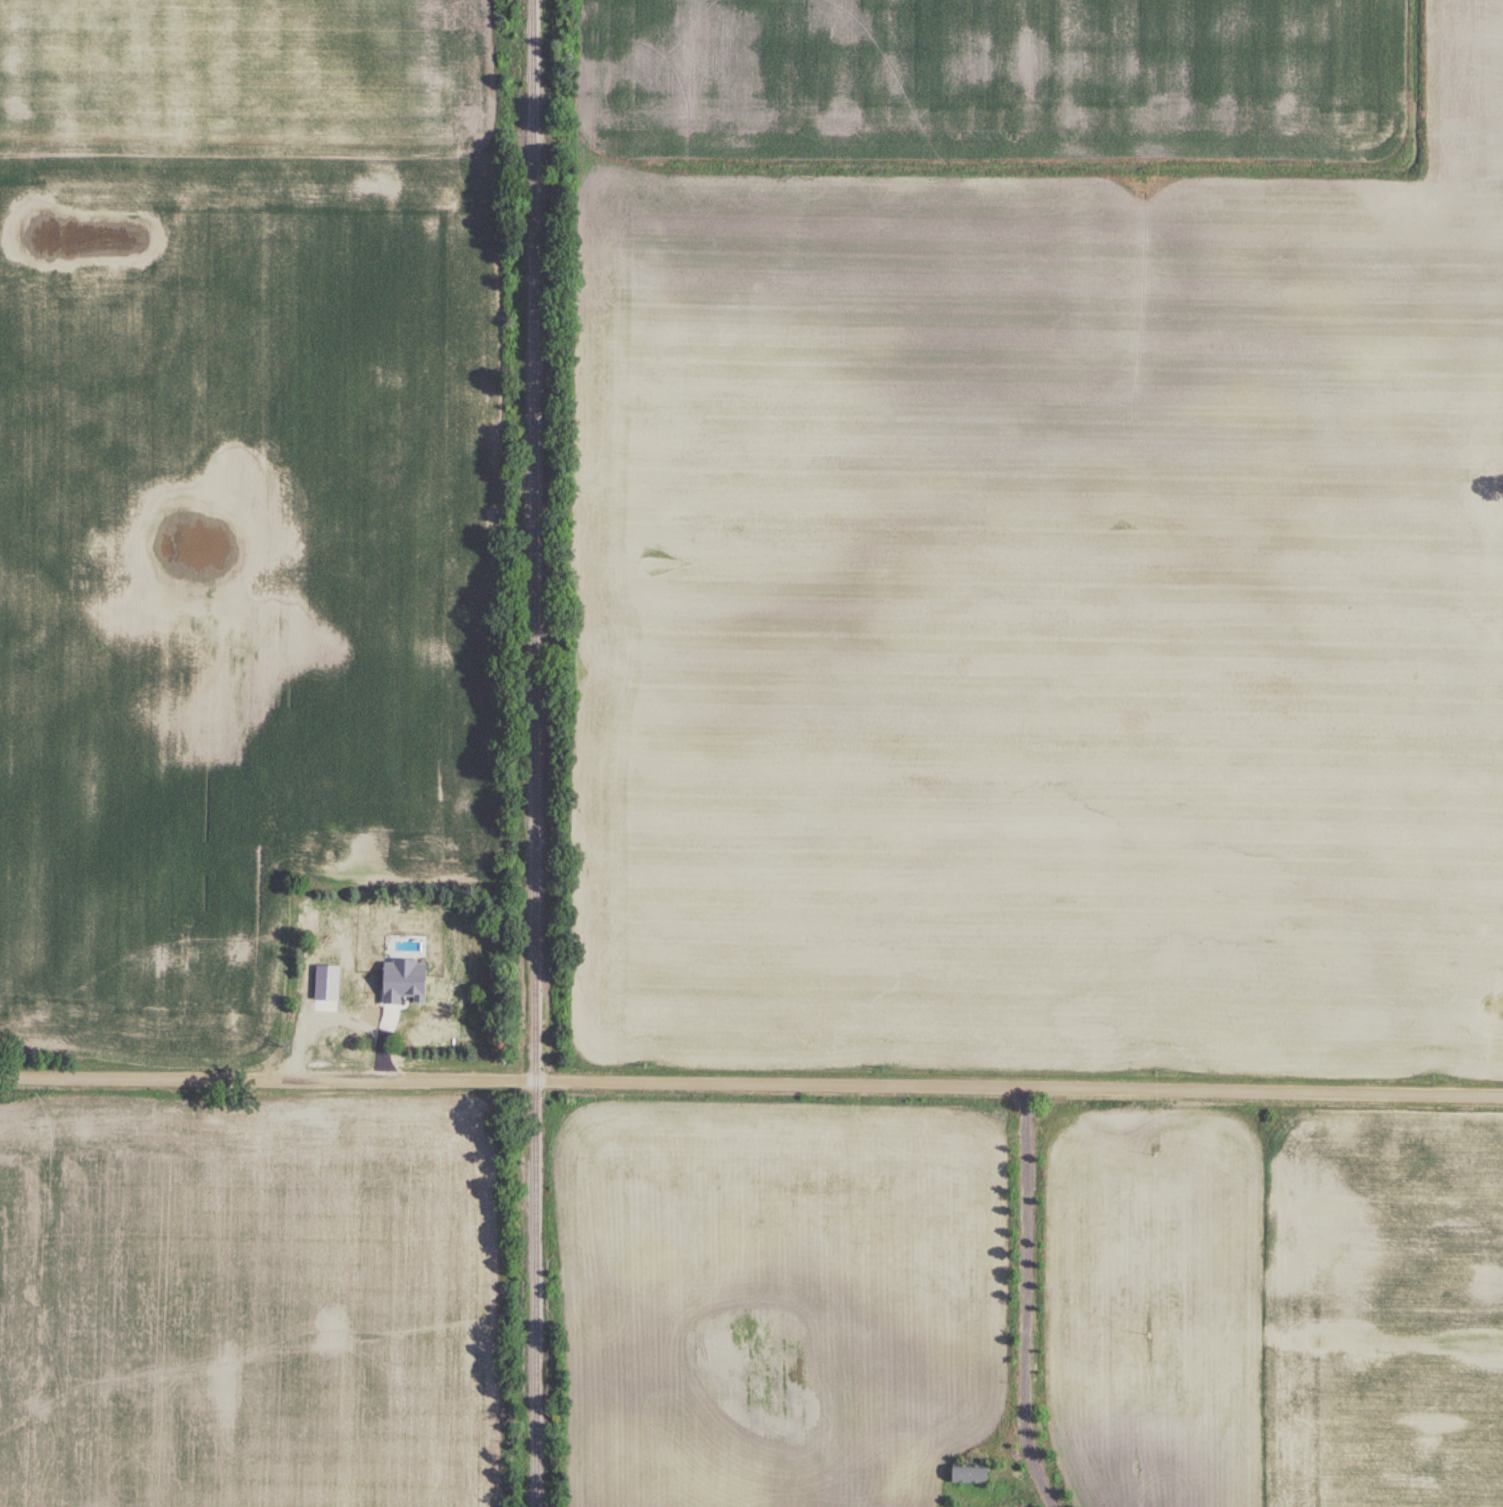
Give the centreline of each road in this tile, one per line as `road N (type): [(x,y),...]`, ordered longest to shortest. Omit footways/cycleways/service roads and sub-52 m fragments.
road 1 (residential): [(0,1077),(1502,1096)]

